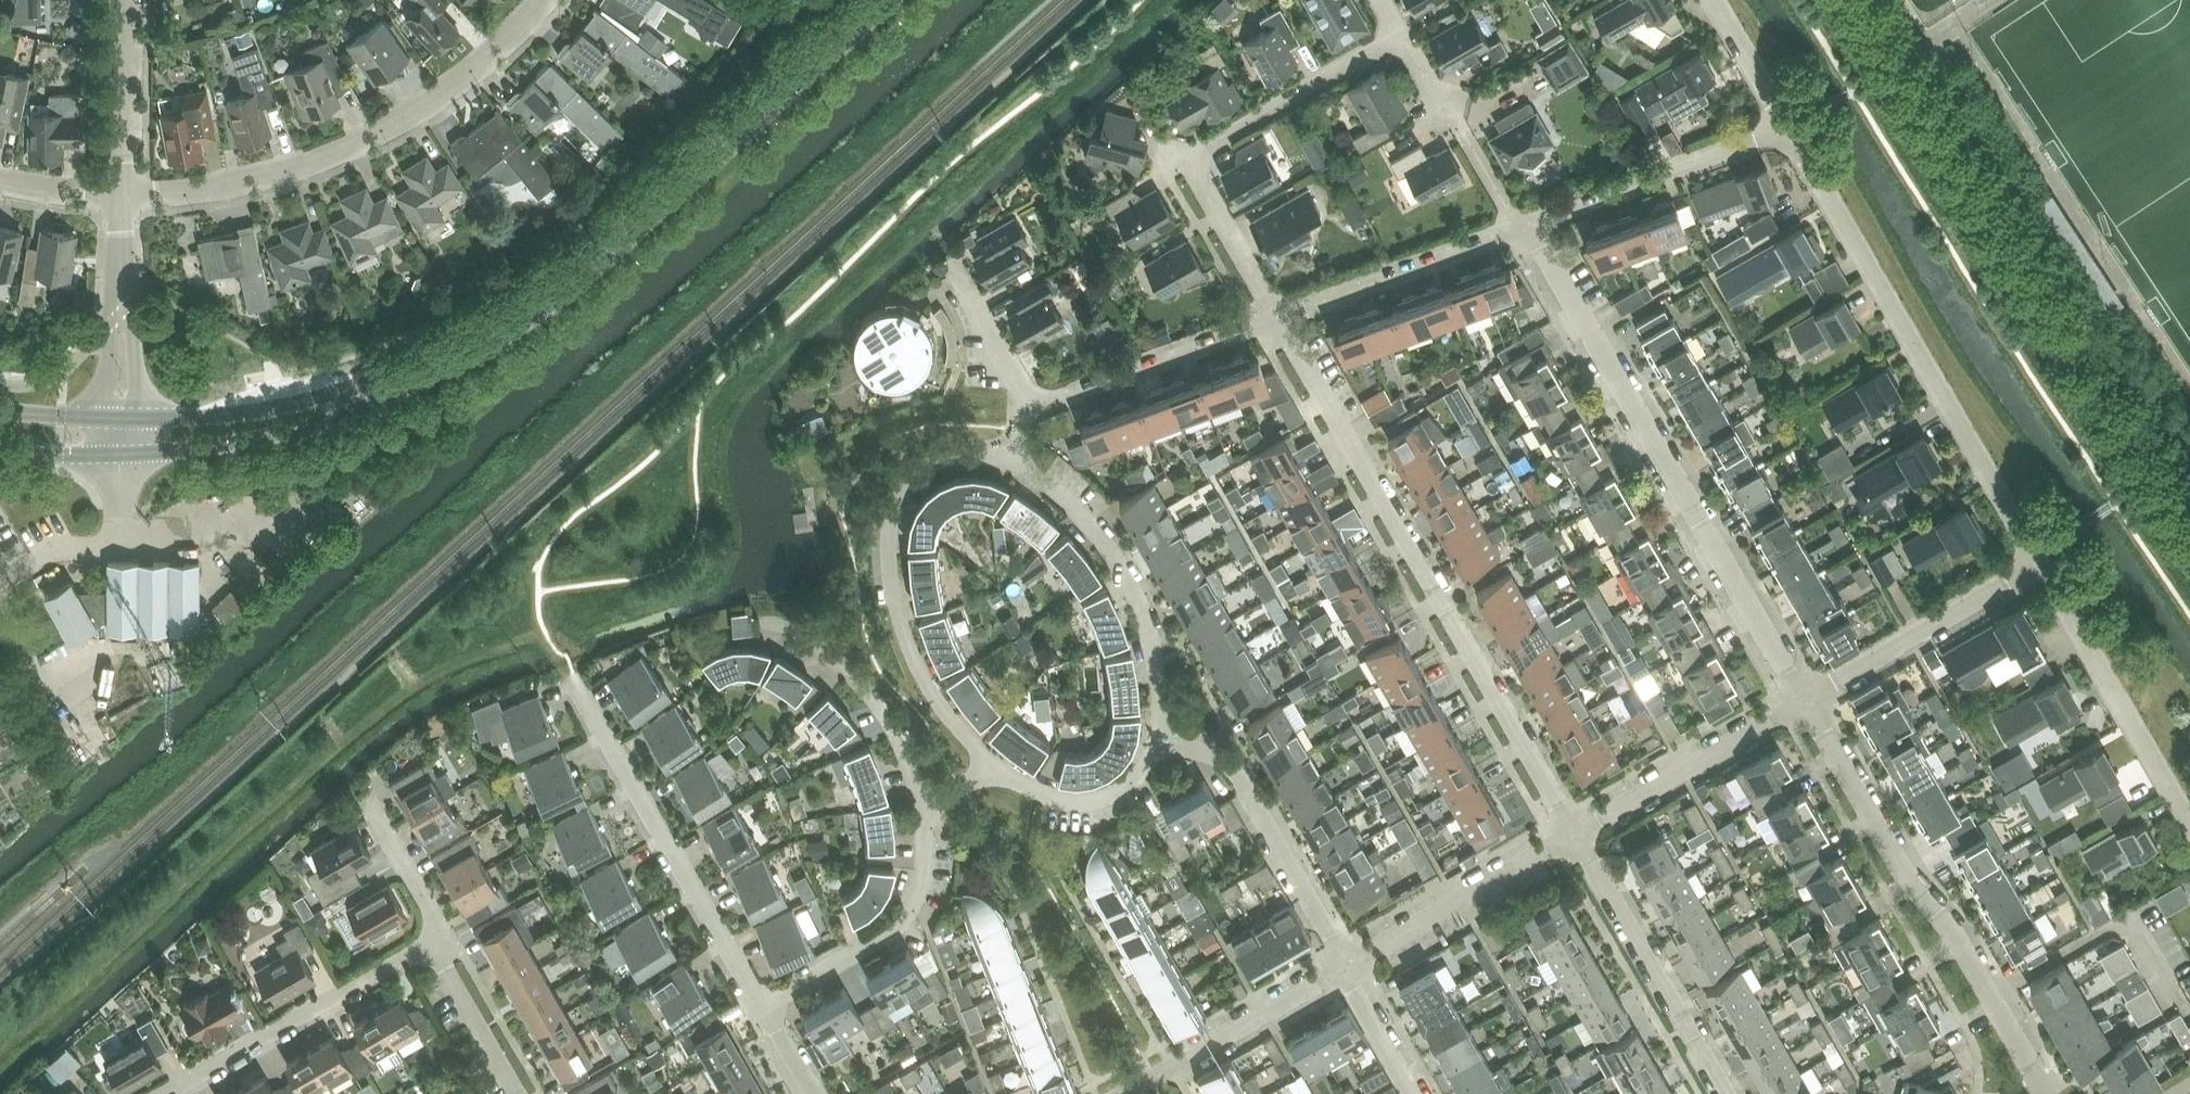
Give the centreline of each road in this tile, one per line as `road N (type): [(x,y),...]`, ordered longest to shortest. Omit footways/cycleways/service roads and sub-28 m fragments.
road 1 (residential): [(1577,836),(1280,319)]
road 2 (residential): [(1803,699),(1528,231)]
road 3 (tertiary): [(471,348),(572,282),(884,0)]
road 4 (residential): [(1787,129),(2043,569)]
road 5 (residential): [(121,190),(215,182),(360,136),(485,53),(536,0)]
road 6 (residential): [(2044,1093),(1803,699)]
road 7 (residential): [(1280,319),(1184,162),(1397,36)]
road 8 (residential): [(994,767),(927,689),(896,603),(891,557),(910,492),(938,467),(976,458),(1017,462)]
road 9 (residential): [(762,1005),(575,681)]
road 10 (tertiary): [(122,454),(288,433),(387,398),(471,348)]
road 11 (tertiary): [(471,348),(255,412),(122,419)]
road 12 (residential): [(1158,743),(1162,696),(1138,604),(1074,510),(1017,462)]
road 13 (residential): [(160,1093),(428,941)]
road 14 (residential): [(1349,963),(1235,768),(1215,755),(1158,743)]
road 15 (residential): [(1725,1093),(1577,836)]
road 16 (residential): [(2043,569),(2189,822)]
road 17 (residential): [(1528,231),(1787,129)]
road 18 (residential): [(762,1005),(900,923),(921,886),(924,815)]
road 19 (residential): [(1803,699),(2043,569)]
road 20 (residential): [(1577,836),(1803,699)]
road 21 (residential): [(1280,319),(1528,231)]
road 22 (residential): [(1349,963),(1577,836)]
road 23 (residential): [(924,815),(907,762),(875,705),(797,633),(767,625)]
road 24 (residential): [(1038,399),(1057,402),(1280,319)]
road 25 (residential): [(1117,1093),(1340,969)]
road 26 (residential): [(1528,231),(1397,36)]
road 27 (residential): [(122,419),(121,190)]
road 28 (residential): [(994,767),(1028,790),(1080,801),(1127,785),(1158,743)]
road 29 (residential): [(121,190),(121,0)]
road 30 (residential): [(517,1093),(428,941)]
road 31 (residential): [(428,941),(433,923),(424,902),(366,805)]
road 32 (residential): [(1038,399),(1021,387),(956,276)]
road 33 (residential): [(1712,0),(1787,129)]
road 34 (residential): [(1413,1093),(1340,969)]
road 35 (tertiary): [(122,419),(0,413)]
road 36 (tertiary): [(0,452),(122,454)]
road 37 (residential): [(121,190),(0,176)]

